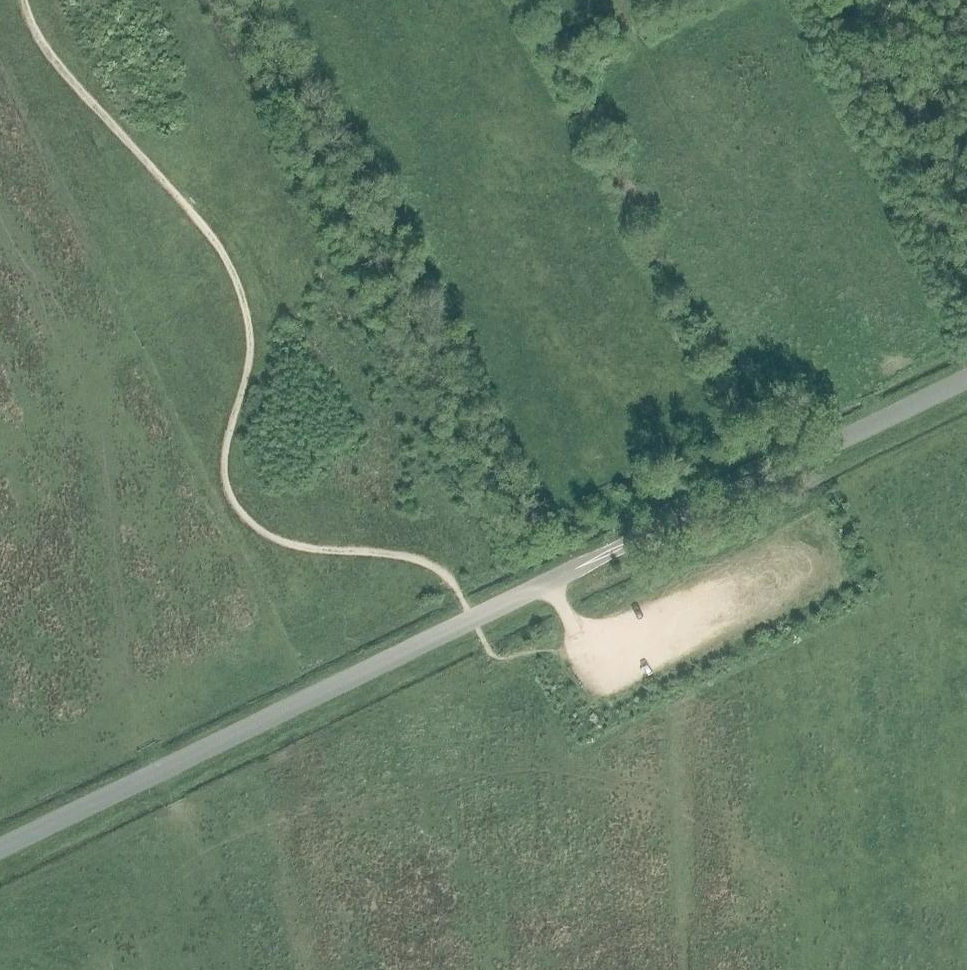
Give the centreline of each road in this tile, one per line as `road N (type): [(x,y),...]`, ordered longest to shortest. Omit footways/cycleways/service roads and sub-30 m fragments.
road 1 (unclassified): [(0,847),(610,551)]

